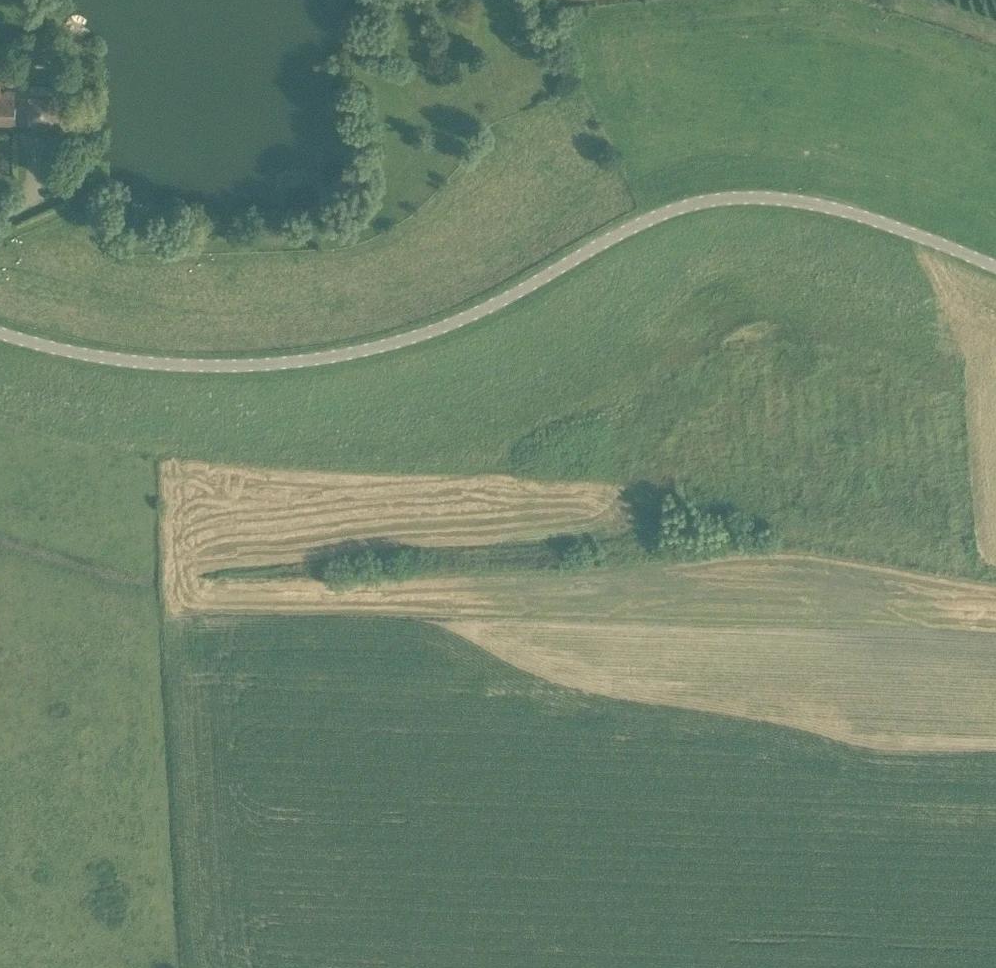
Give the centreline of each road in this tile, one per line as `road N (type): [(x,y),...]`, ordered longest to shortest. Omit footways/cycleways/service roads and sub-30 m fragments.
road 1 (unclassified): [(995,268),(840,208),(733,195),(651,214),(515,290),(400,341),(287,363),(123,359),(0,329)]

